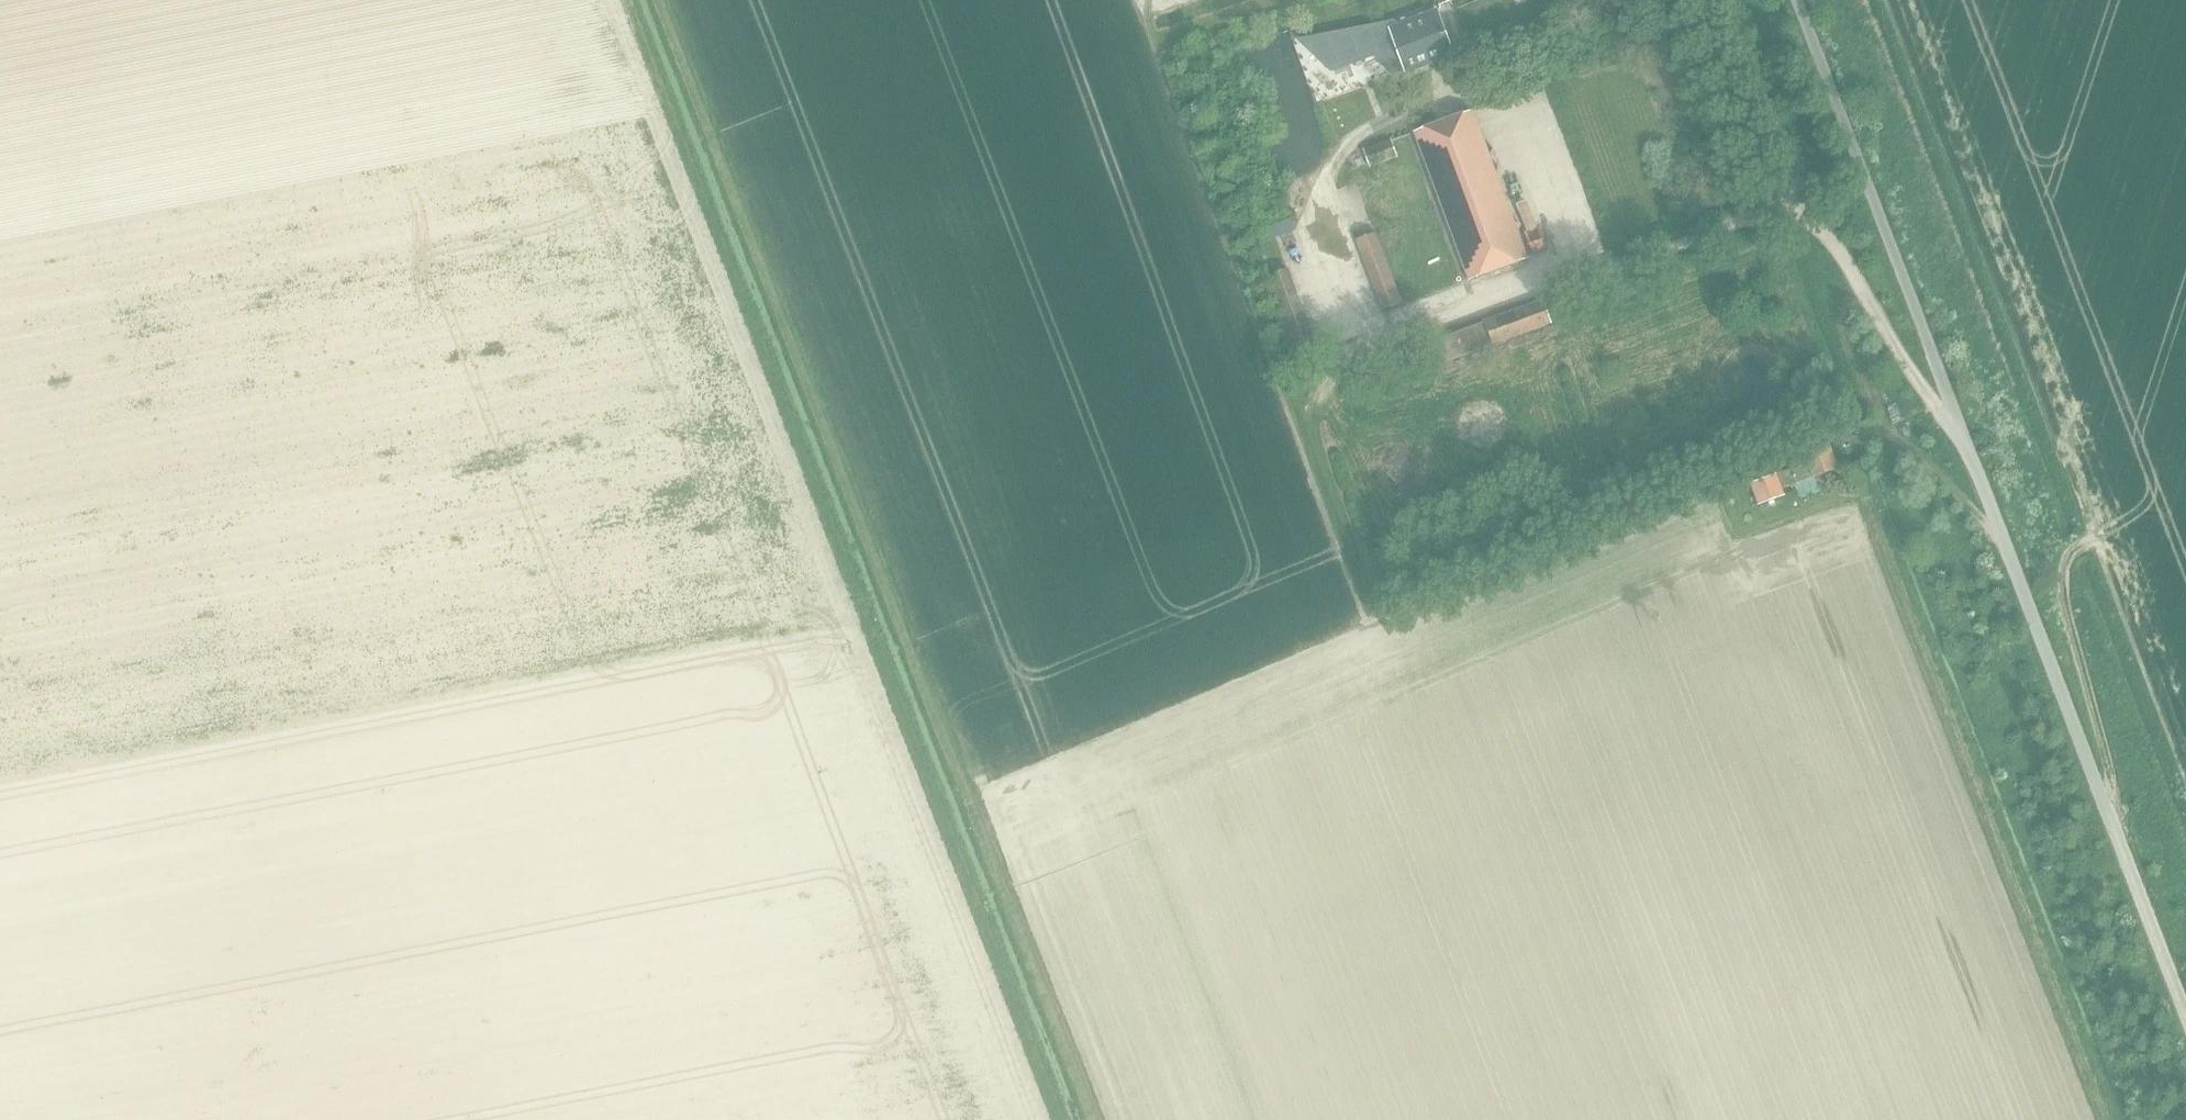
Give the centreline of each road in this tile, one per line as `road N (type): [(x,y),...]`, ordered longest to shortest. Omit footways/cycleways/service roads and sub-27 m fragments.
road 1 (unclassified): [(2185,1025),(1965,448)]
road 2 (unclassified): [(1965,448),(1798,0)]
road 3 (unclassified): [(1965,448),(1803,204)]
road 4 (track): [(1803,204),(1727,0)]

